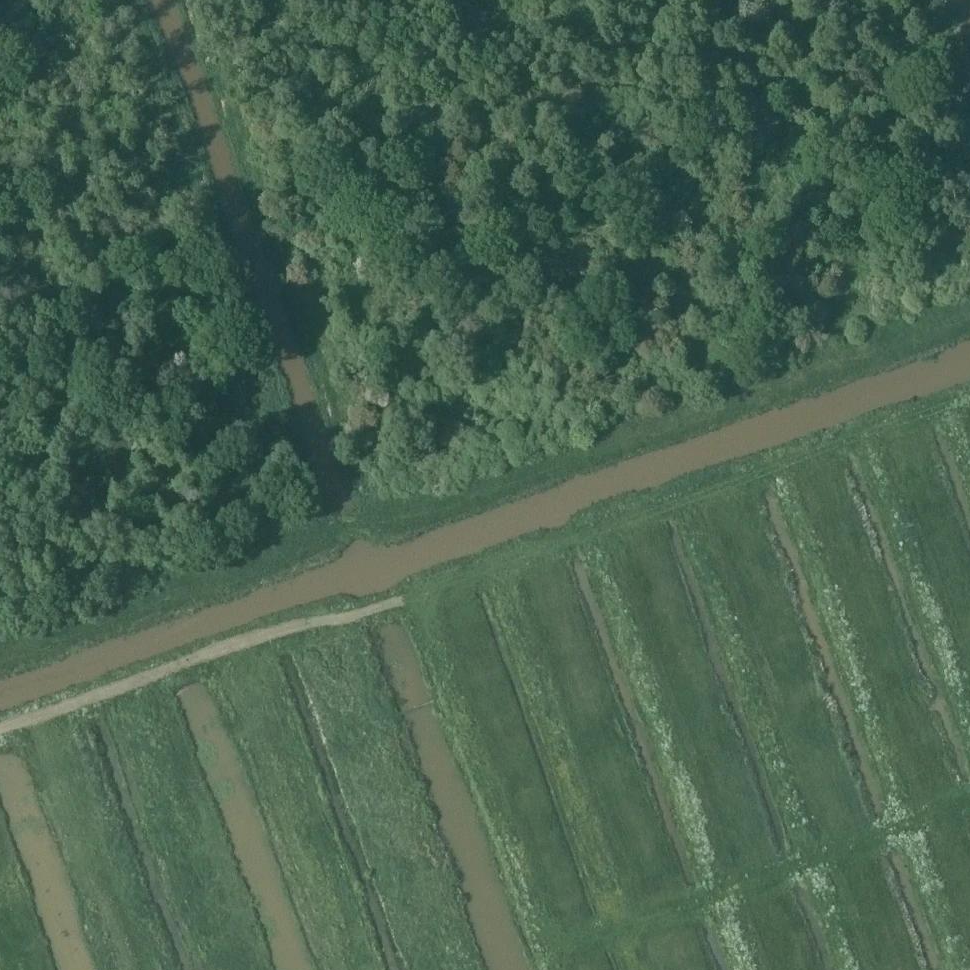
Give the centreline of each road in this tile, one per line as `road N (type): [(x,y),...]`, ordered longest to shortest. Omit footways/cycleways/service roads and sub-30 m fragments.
road 1 (track): [(0,728),(314,619),(344,618),(404,597)]
road 2 (track): [(595,940),(969,807)]

